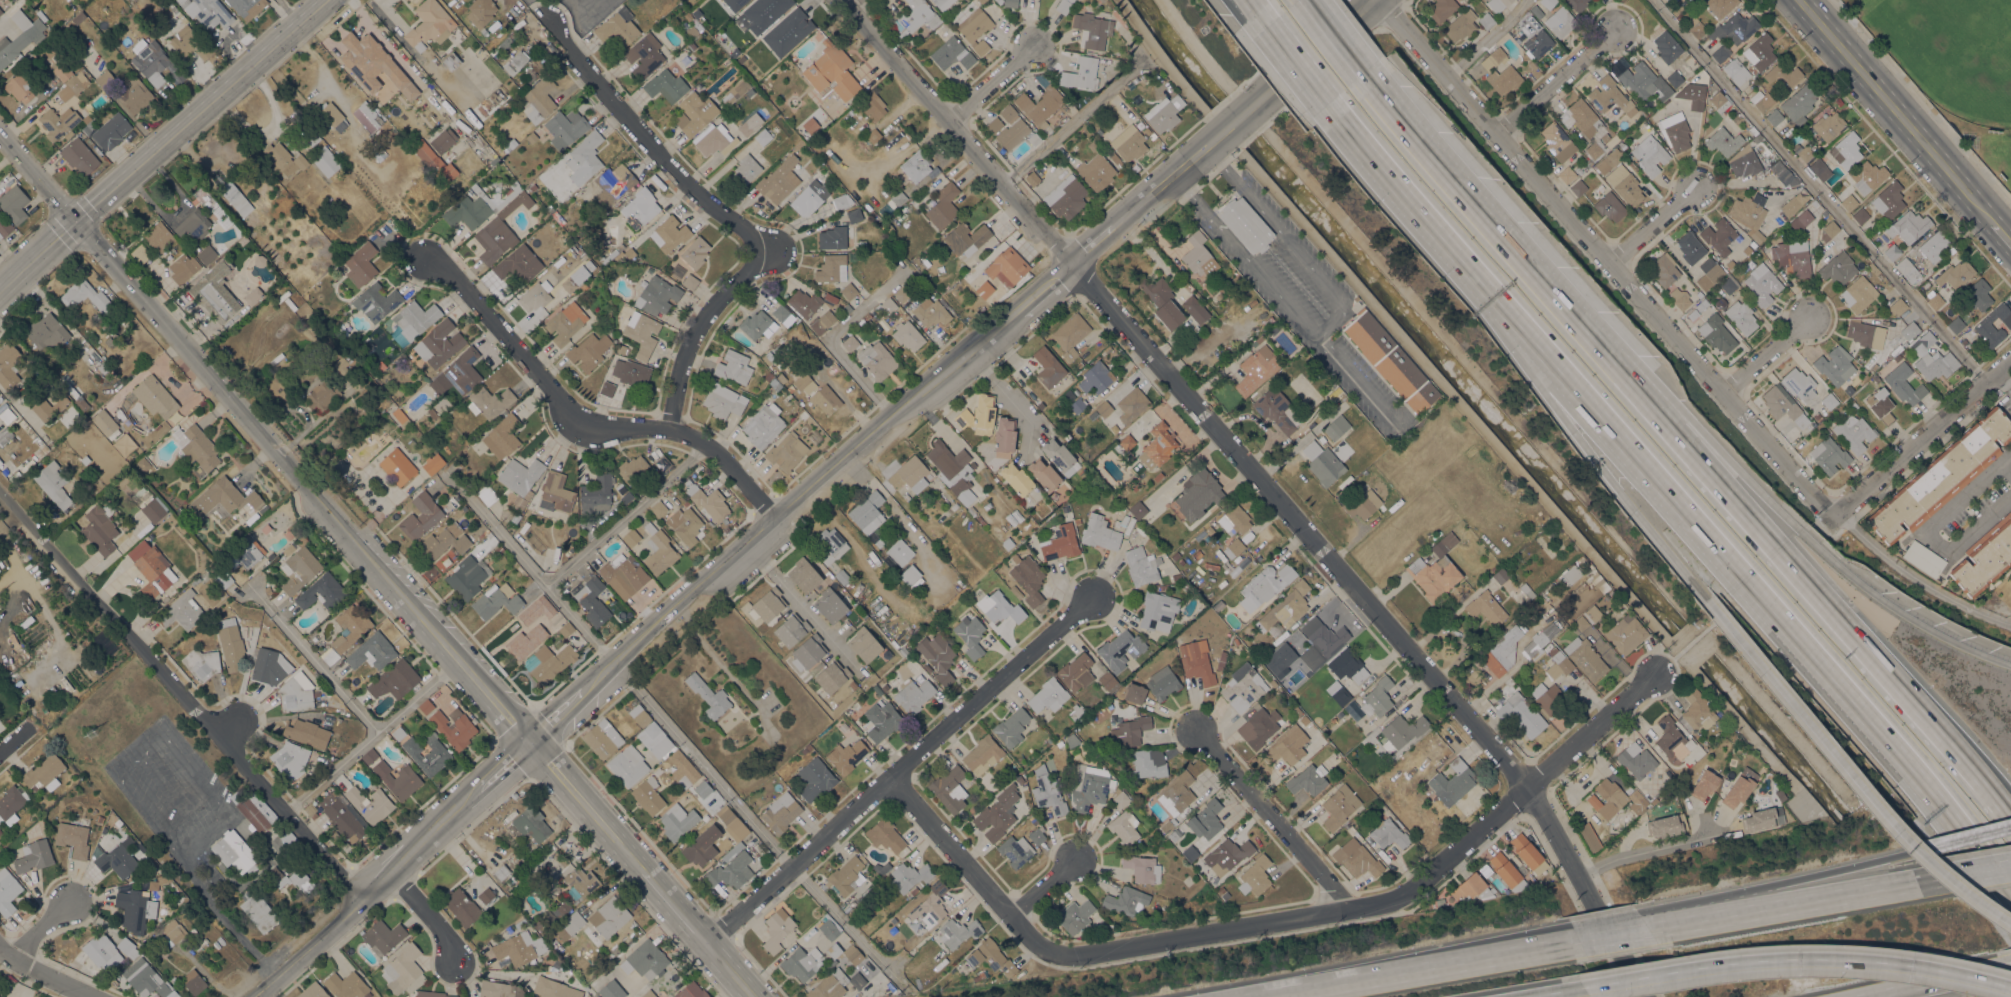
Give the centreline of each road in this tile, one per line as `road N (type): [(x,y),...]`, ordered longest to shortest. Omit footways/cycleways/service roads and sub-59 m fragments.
road 1 (residential): [(1650,996),(1528,793),(839,0)]
road 2 (motorway): [(2010,815),(1364,75)]
road 3 (residential): [(0,137),(535,743)]
road 4 (residential): [(1833,522),(1379,0)]
road 5 (secondary): [(1017,310),(772,517),(588,687)]
road 6 (residential): [(365,902),(0,493)]
road 7 (residential): [(1349,909),(1062,959),(1041,949),(890,779)]
road 8 (residential): [(1095,598),(712,948)]
road 9 (motorway): [(2010,667),(1890,606),(1622,358)]
road 10 (motorway): [(1486,286),(1807,659)]
road 11 (residential): [(772,517),(734,471),(667,429),(584,430),(452,276),(422,262)]
road 12 (motorway): [(1708,600),(1915,846),(2010,925)]
road 13 (secondary): [(324,0),(0,289)]
road 14 (motorway): [(2010,988),(1852,960),(1784,959),(1585,988)]
road 15 (residential): [(1665,667),(1413,897),(1349,909)]
road 16 (motorway): [(1483,305),(1708,600)]
road 17 (secondary): [(535,743),(756,996)]
road 18 (residential): [(772,252),(696,195),(546,22)]
road 19 (motorway): [(1581,941),(1269,996)]
road 20 (primary): [(1992,221),(1799,0)]
road 21 (secondary): [(466,808),(250,996)]
road 22 (motorway): [(1926,881),(1651,928)]
road 23 (residential): [(1349,909),(1191,729)]
road 24 (residential): [(2010,362),(1833,522)]
road 25 (motorway): [(1934,848),(1726,905)]
road 26 (residential): [(772,252),(717,303),(687,353),(667,429)]
road 27 (motorway): [(1807,659),(1932,804)]
road 28 (motorway): [(1332,106),(1454,249)]
road 29 (residential): [(1626,24),(1493,136)]
road 30 (secondary): [(1373,0),(1265,97)]
road 31 (residential): [(1579,877),(1711,827)]
road 32 (motorway): [(1879,996),(2010,968)]
road 33 (secondary): [(1219,136),(1118,223)]
road 34 (residential): [(770,568),(855,662)]
road 35 (residential): [(1703,184),(1606,264)]
road 36 (residential): [(1810,313),(1720,394)]

